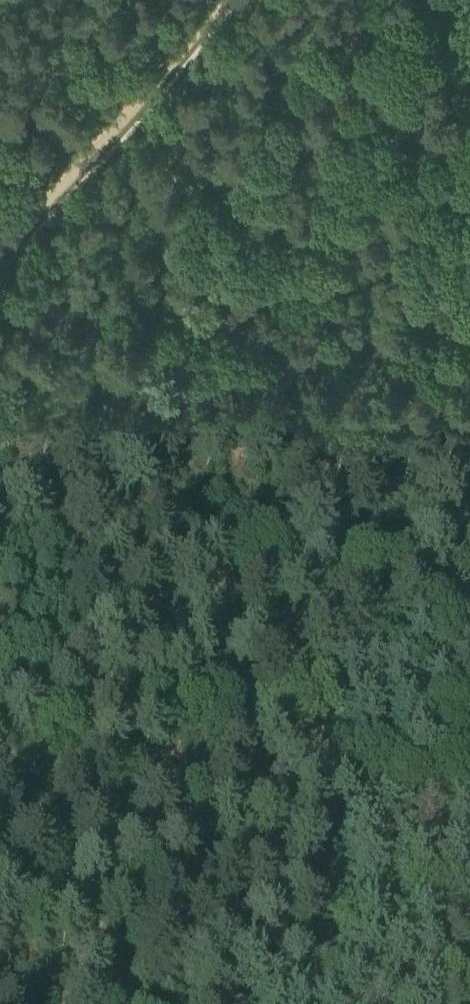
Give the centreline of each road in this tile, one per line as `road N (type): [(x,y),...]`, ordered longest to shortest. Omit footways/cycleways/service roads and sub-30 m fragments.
road 1 (track): [(469,597),(457,596),(274,708),(173,844),(125,882),(0,925)]
road 2 (track): [(0,253),(214,0)]

